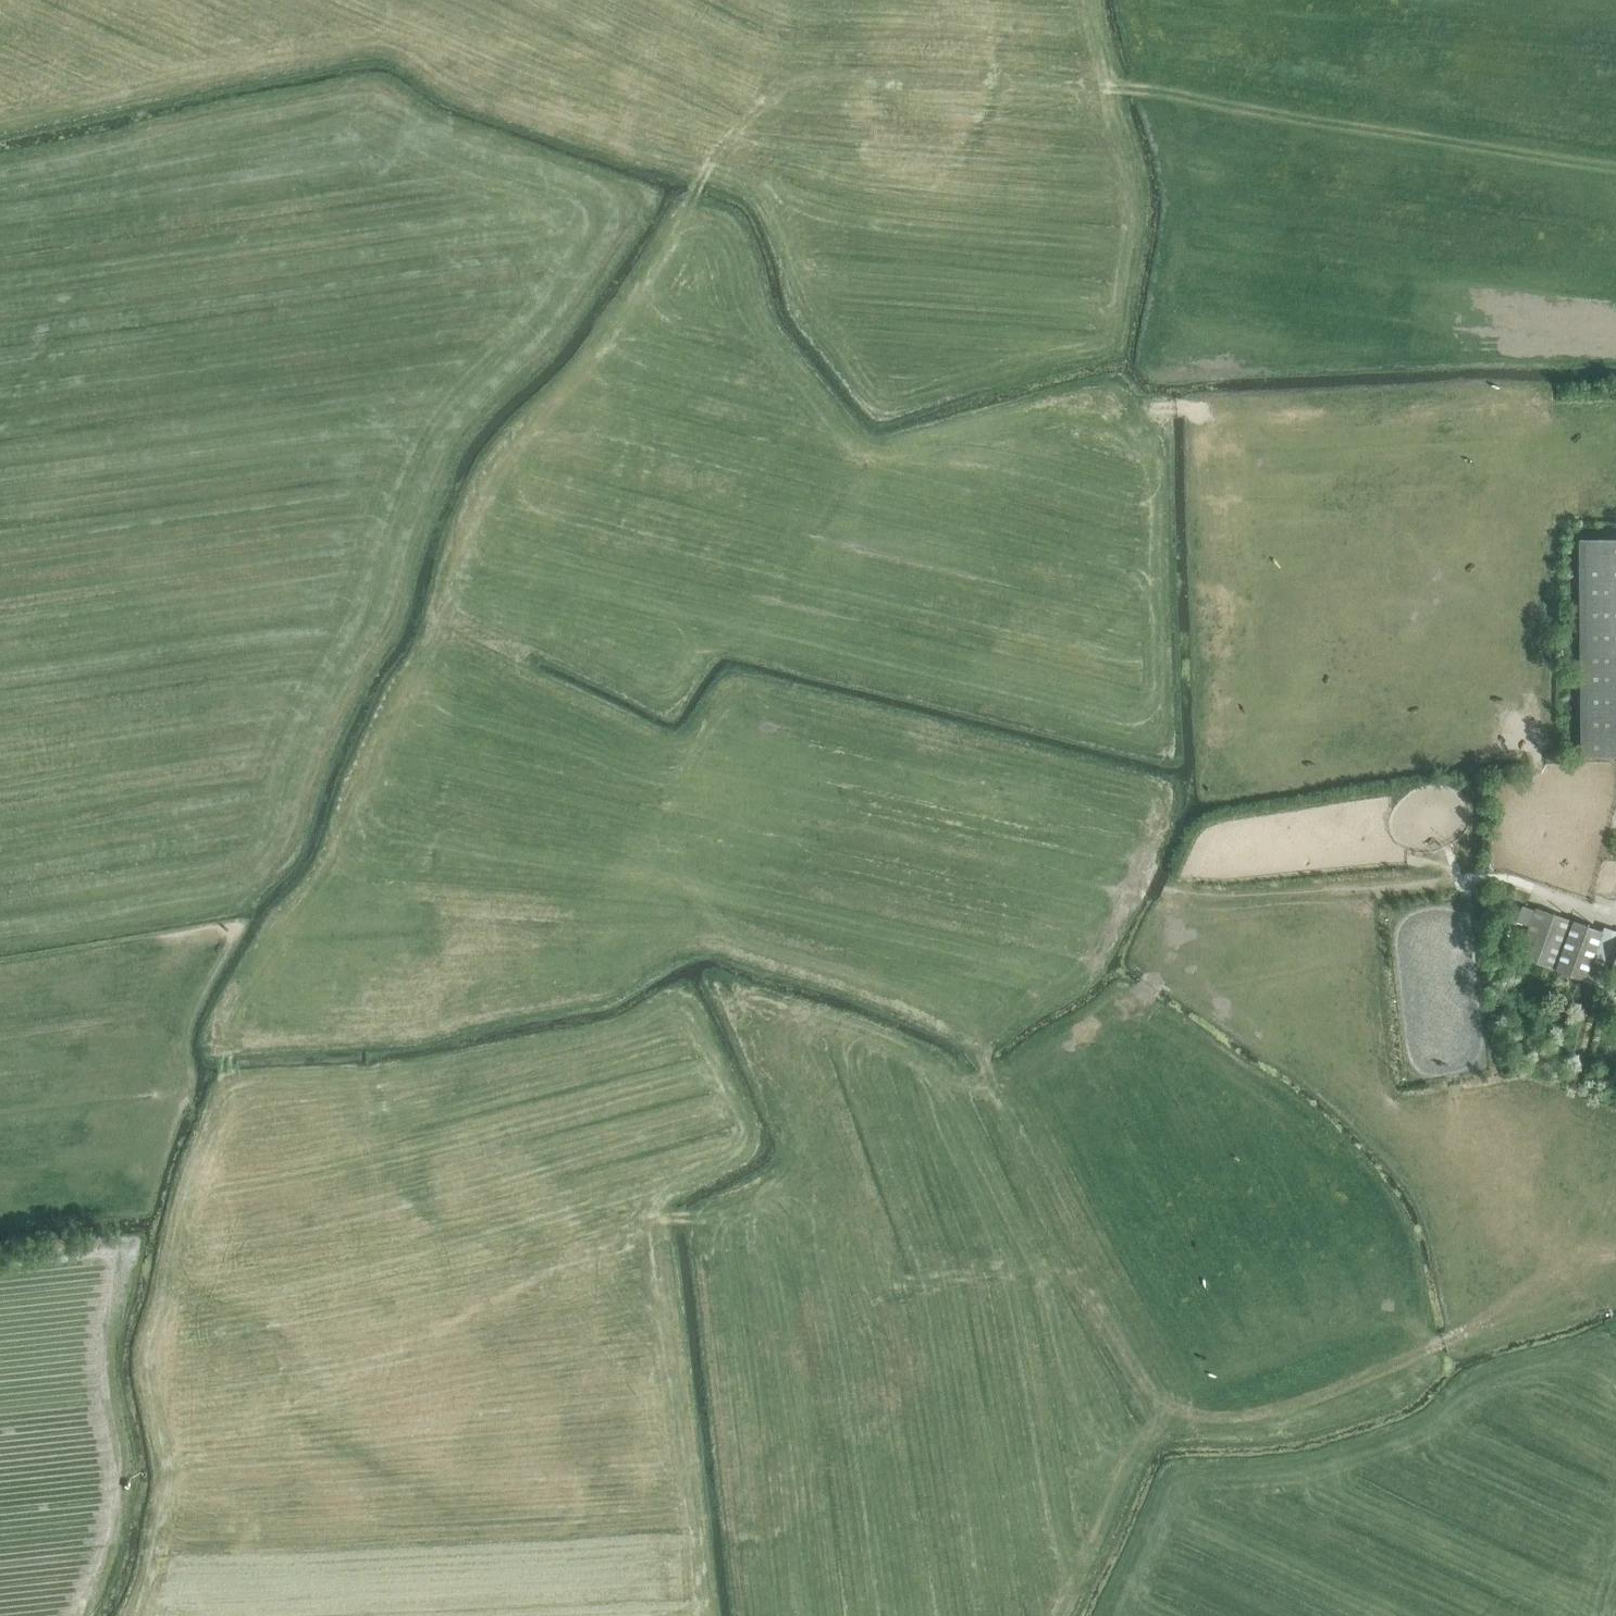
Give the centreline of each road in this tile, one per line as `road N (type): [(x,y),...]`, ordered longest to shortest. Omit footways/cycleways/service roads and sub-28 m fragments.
road 1 (track): [(971,1033),(1162,1412),(1220,1418),(1339,1388),(1441,1343),(1593,1253),(1615,1256)]
road 2 (track): [(1142,884),(1219,897),(1501,875),(1587,912),(1615,912)]

